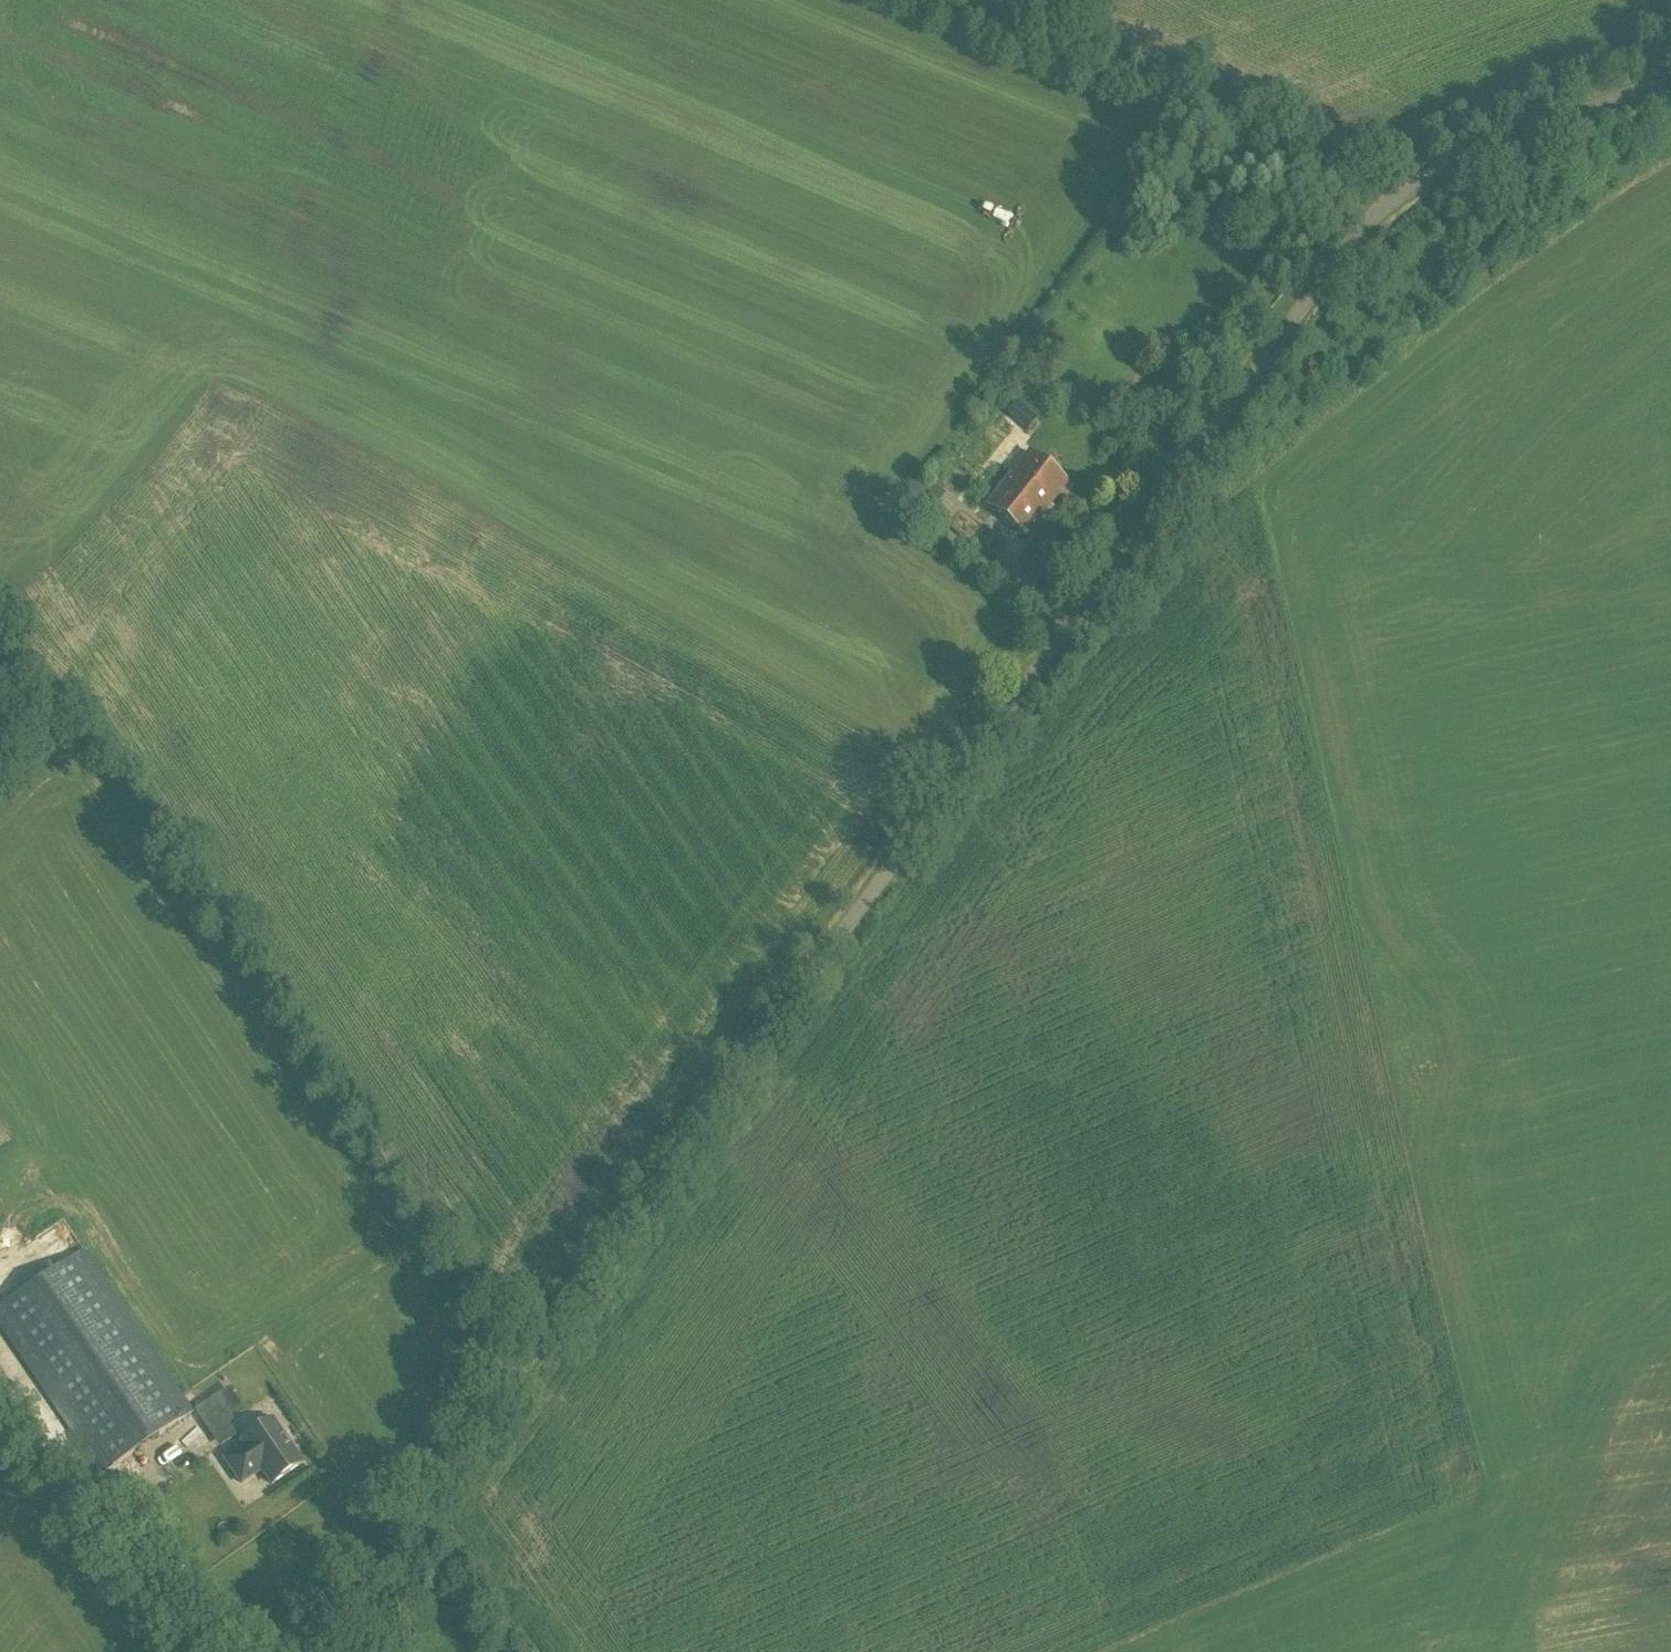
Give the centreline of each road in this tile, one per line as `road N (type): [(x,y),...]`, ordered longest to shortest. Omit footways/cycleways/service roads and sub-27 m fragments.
road 1 (unclassified): [(310,1651),(1377,204),(1446,156),(1670,66)]
road 2 (track): [(1016,0),(1229,90),(1446,156)]

